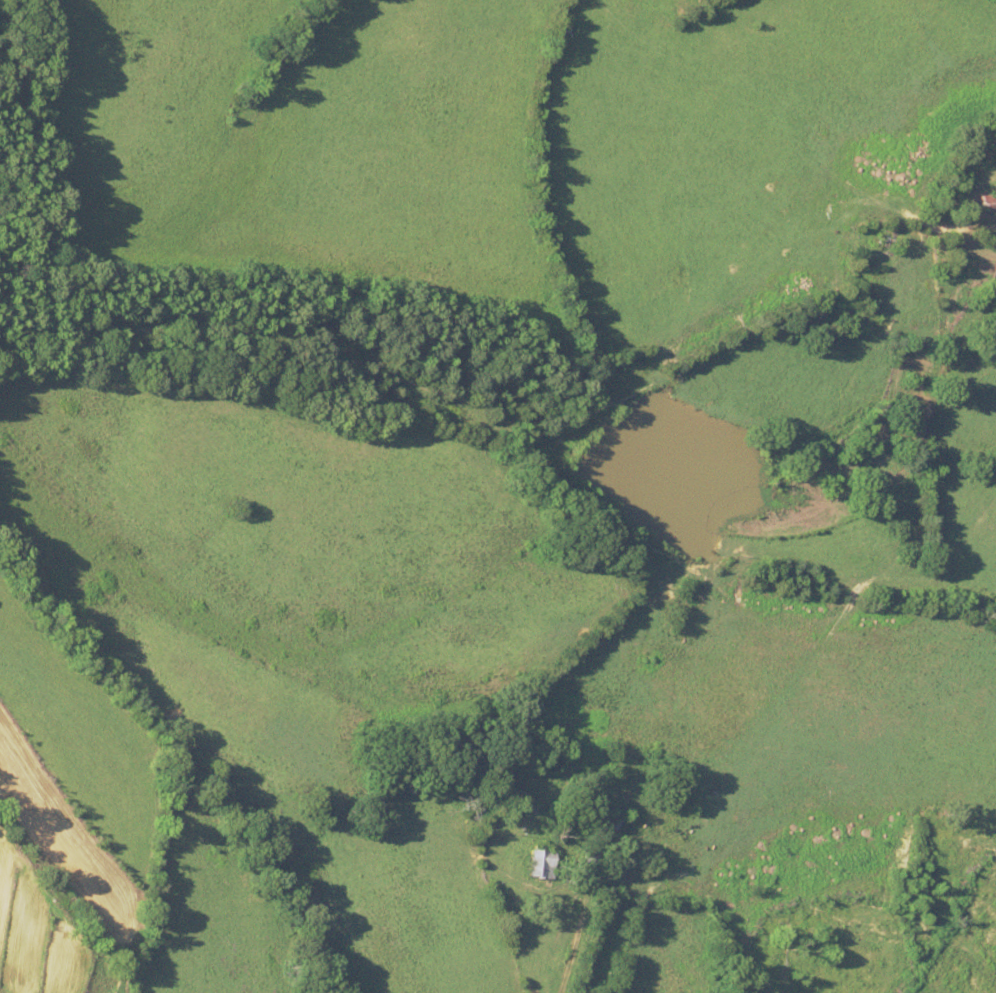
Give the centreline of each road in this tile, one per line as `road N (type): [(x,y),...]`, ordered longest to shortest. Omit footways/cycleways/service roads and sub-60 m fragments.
road 1 (residential): [(557,992),(594,866)]

